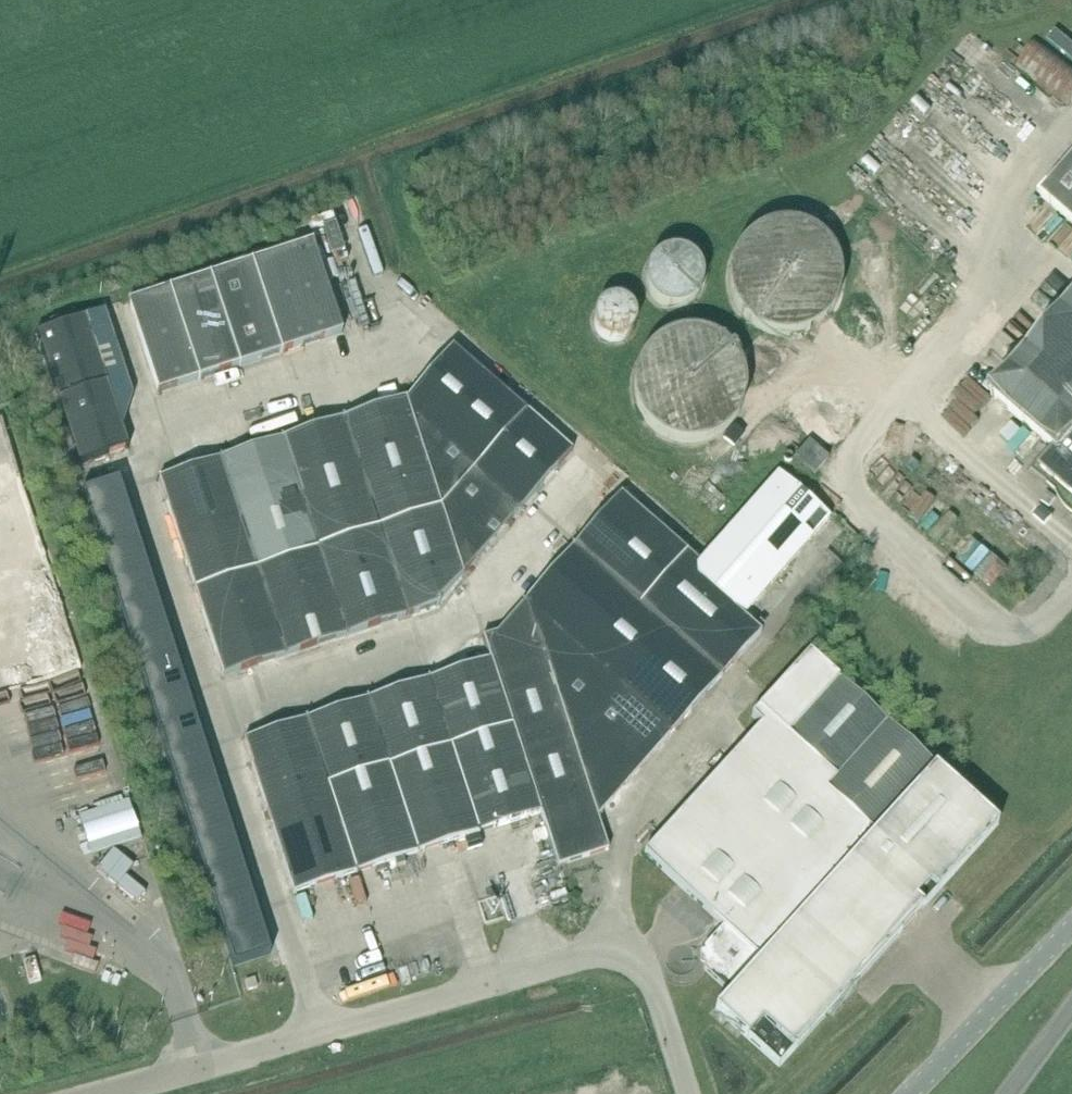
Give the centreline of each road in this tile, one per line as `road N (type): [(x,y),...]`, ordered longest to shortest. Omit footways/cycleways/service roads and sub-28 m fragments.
road 1 (residential): [(117,1093),(581,963),(618,966),(642,979),(657,1002),(686,1093)]
road 2 (tertiary): [(912,1093),(1071,928)]

